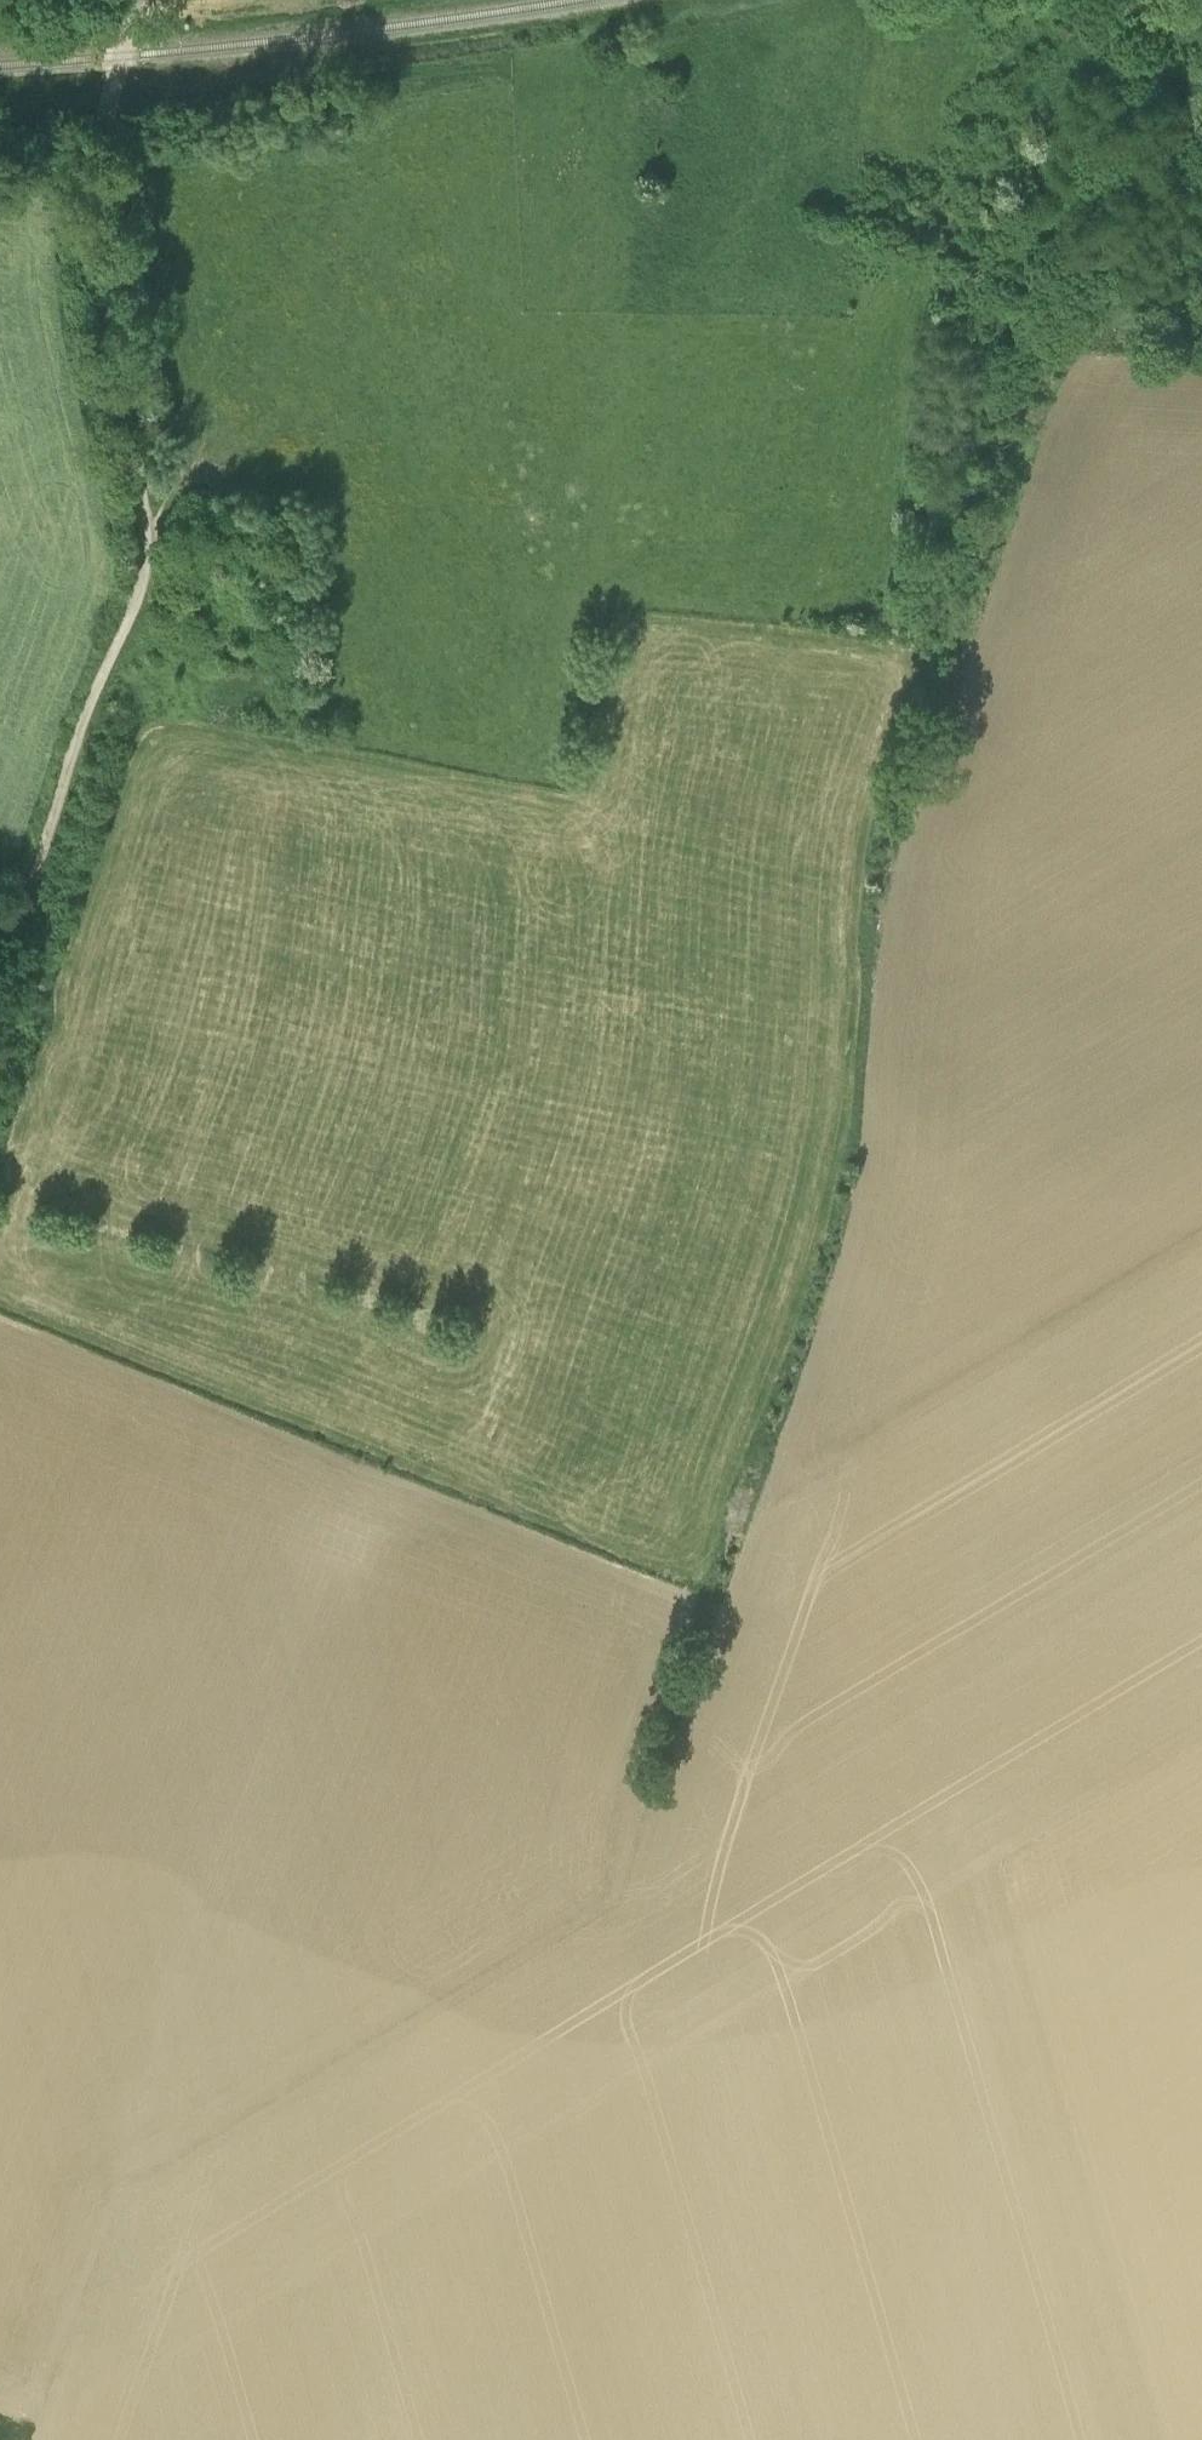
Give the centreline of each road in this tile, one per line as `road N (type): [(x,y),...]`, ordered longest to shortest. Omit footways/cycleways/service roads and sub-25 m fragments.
road 1 (unclassified): [(0,979),(79,727),(145,560),(95,233),(100,148),(132,0)]

